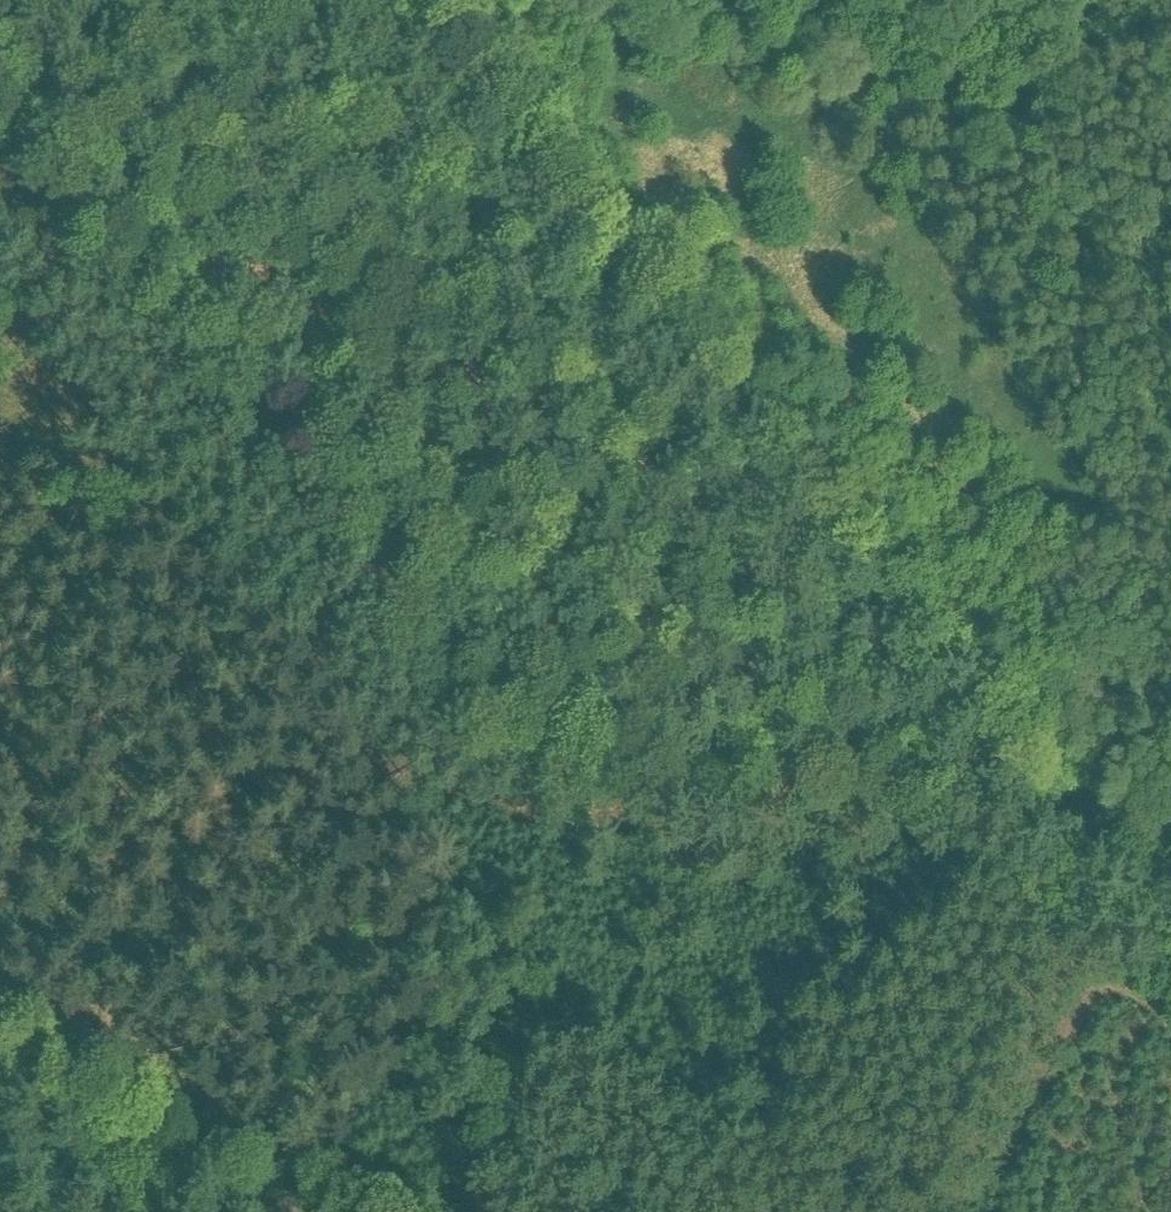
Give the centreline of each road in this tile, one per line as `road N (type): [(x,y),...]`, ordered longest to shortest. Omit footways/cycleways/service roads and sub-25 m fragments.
road 1 (track): [(1170,1021),(1003,904),(930,829),(629,458),(276,0)]
road 2 (unclassified): [(272,1211),(0,1076)]

